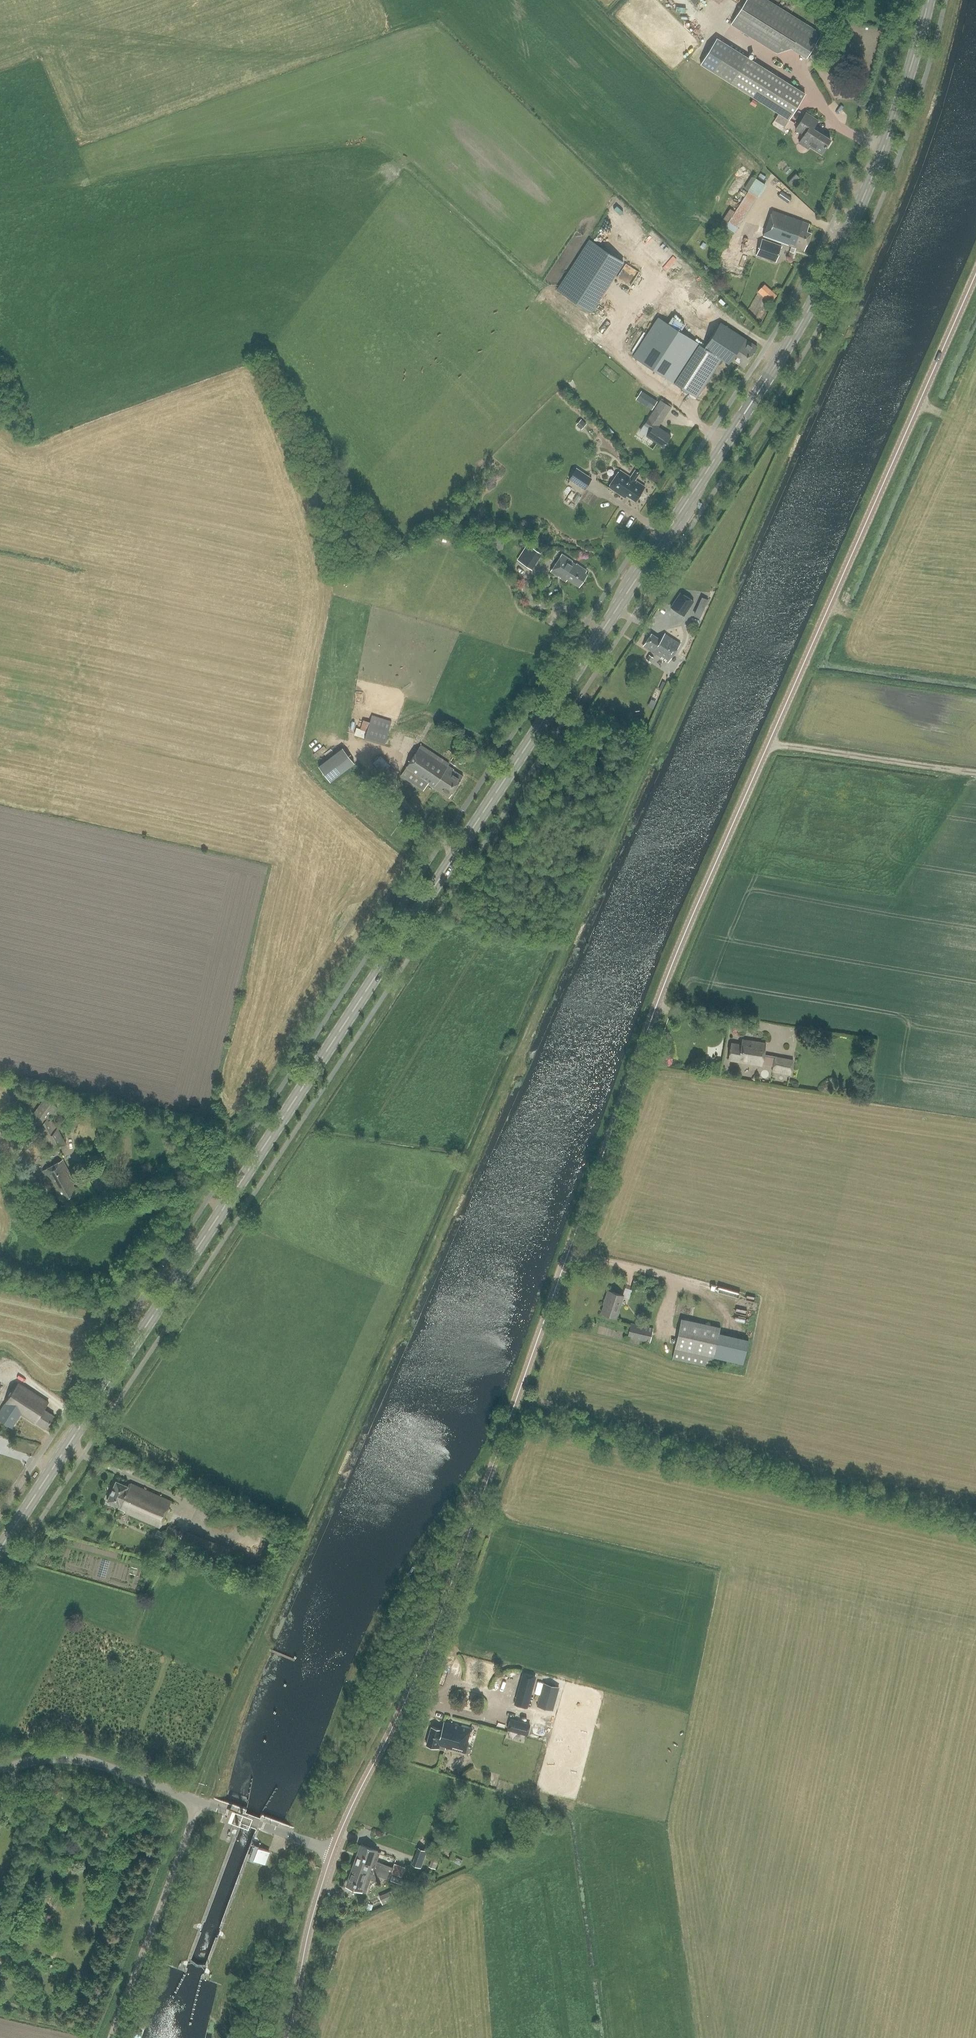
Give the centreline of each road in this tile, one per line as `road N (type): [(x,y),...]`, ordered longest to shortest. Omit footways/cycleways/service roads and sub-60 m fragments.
road 1 (secondary): [(0,1550),(711,468),(833,265),(908,88),(927,0)]
road 2 (unclassified): [(333,1850),(424,1660),(694,914),(975,272)]
road 3 (unclassified): [(112,2037),(200,1802)]
road 4 (track): [(768,744),(975,773)]
road 5 (unclassified): [(200,1802),(81,1759),(0,1769)]
road 6 (unclassified): [(287,2037),(333,1850)]
road 7 (unclassified): [(333,1850),(200,1802)]

